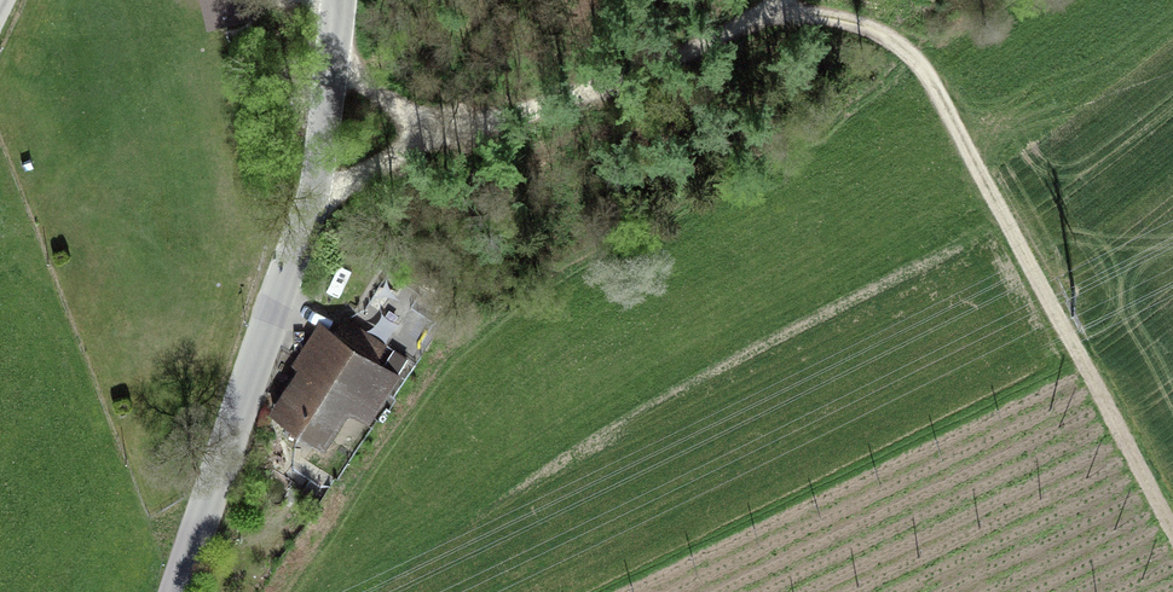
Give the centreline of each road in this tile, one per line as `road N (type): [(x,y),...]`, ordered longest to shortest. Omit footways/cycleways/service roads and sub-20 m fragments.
road 1 (track): [(767,7),(842,16),(899,42),(922,69),(1172,531)]
road 2 (tertiary): [(337,0),(318,189),(178,591)]
road 3 (track): [(318,189),(453,131),(662,64),(777,0)]
road 4 (track): [(453,131),(331,68)]

